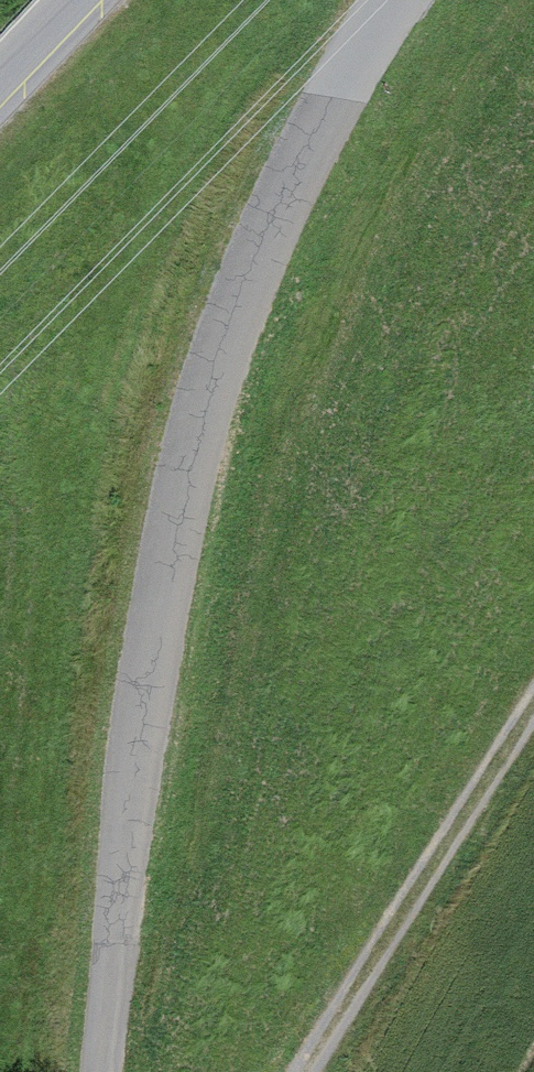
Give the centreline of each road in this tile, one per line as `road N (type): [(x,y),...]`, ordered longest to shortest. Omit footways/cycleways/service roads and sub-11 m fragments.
road 1 (unclassified): [(106,1071),(128,837),(165,587),(219,349),(293,177),(394,0)]
road 2 (track): [(307,1071),(533,712)]

